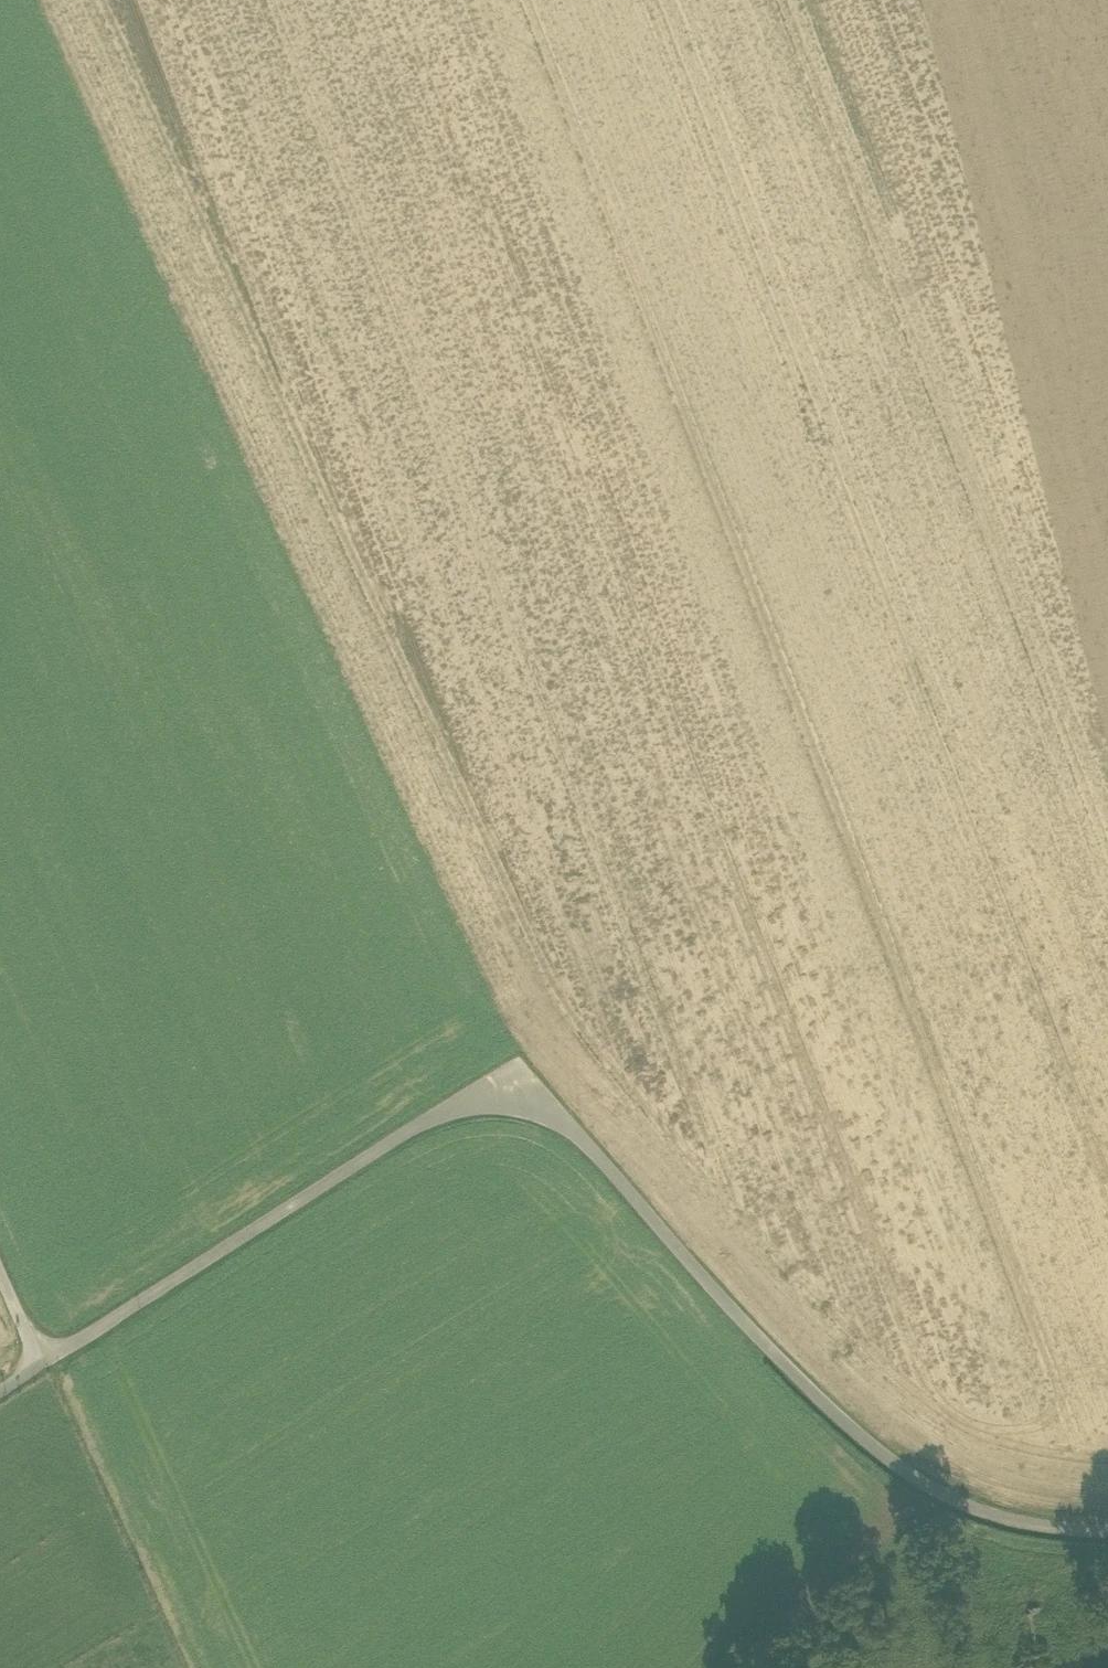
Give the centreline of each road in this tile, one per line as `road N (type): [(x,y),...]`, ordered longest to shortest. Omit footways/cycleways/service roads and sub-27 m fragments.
road 1 (unclassified): [(40,1367),(425,1118),(502,1086),(523,1092),(580,1138),(924,1489),(969,1521),(1107,1534)]

